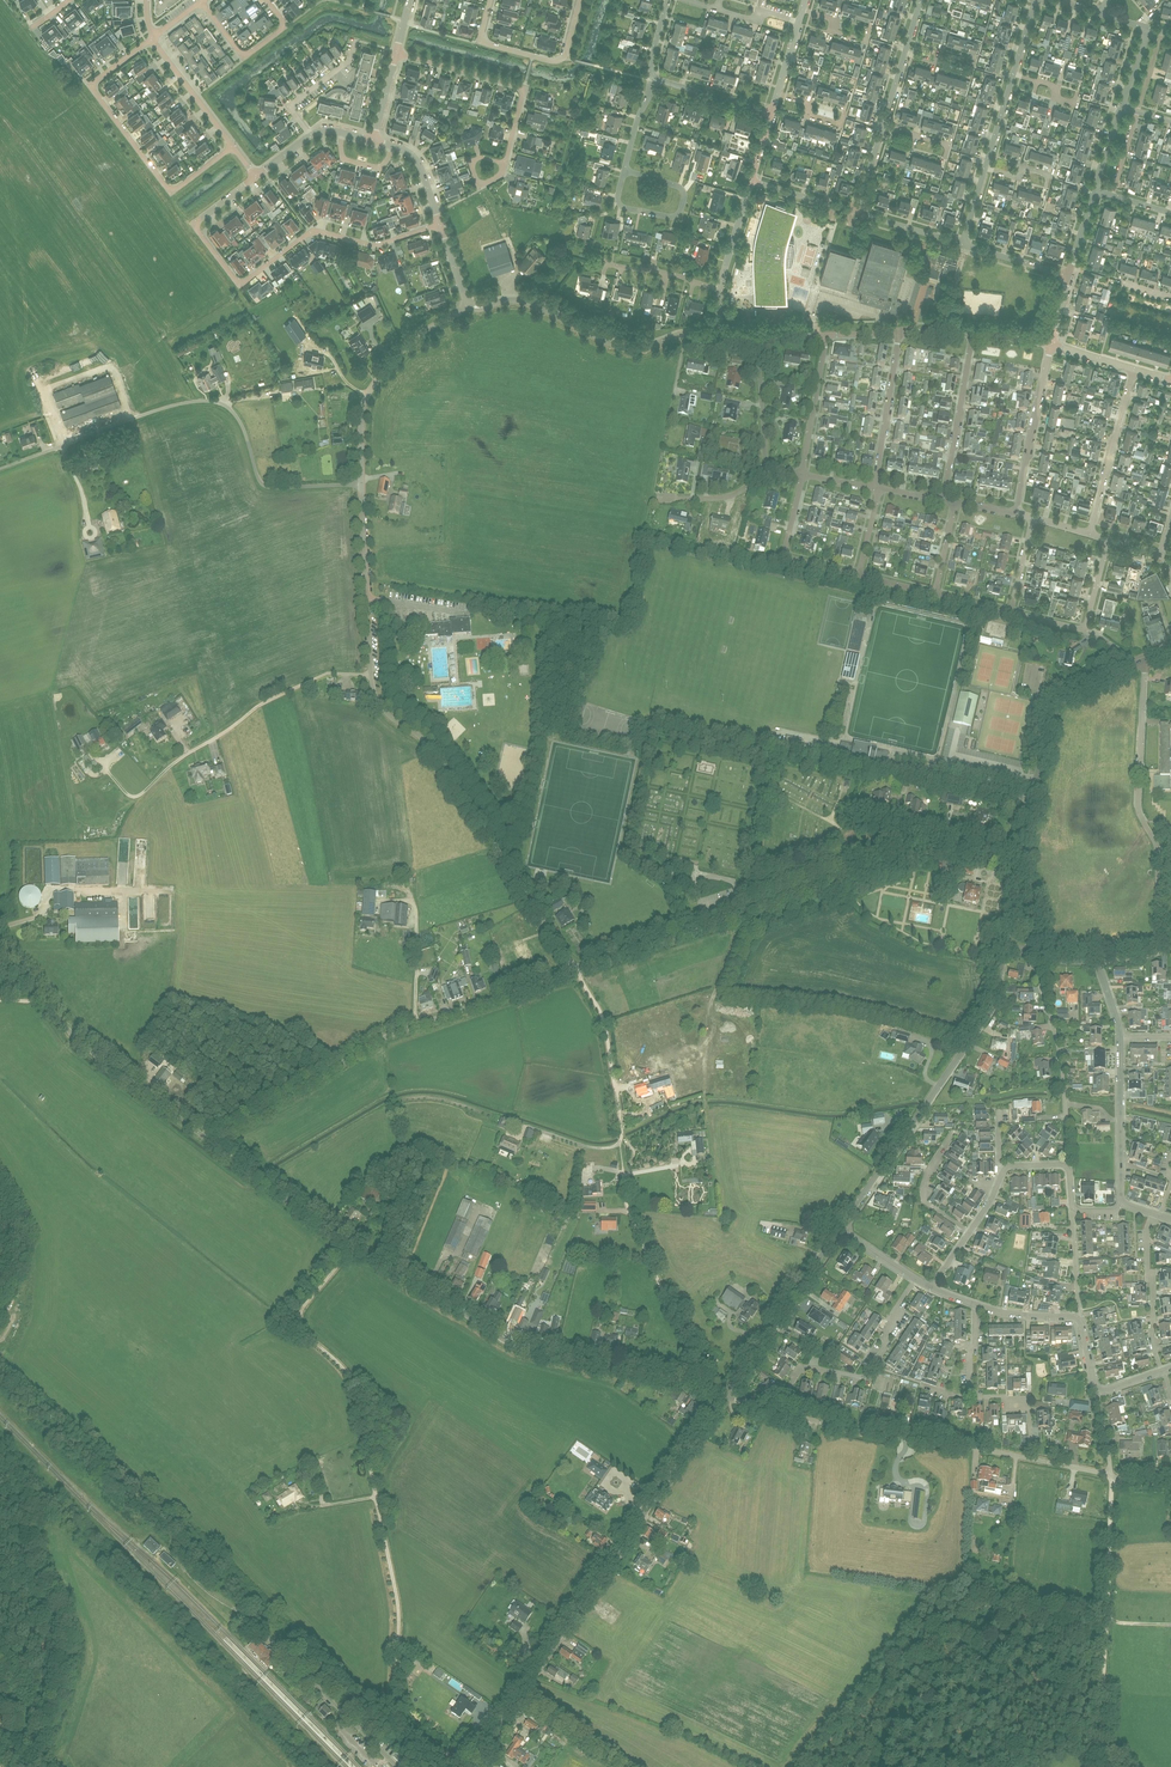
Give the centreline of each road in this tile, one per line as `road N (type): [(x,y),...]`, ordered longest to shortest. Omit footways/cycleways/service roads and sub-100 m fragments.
road 1 (unclassified): [(573,967),(429,745),(382,708),(371,674),(365,400),(403,352),(470,307)]
road 2 (track): [(353,1246),(297,1320),(351,1380),(399,1609),(397,1722),(466,1766)]
road 3 (unclassified): [(723,1395),(517,1346),(344,1241),(210,1141)]
road 4 (tertiary): [(470,1766),(723,1395)]
road 5 (unclassified): [(210,1141),(385,1037),(573,967)]
road 6 (residential): [(1111,1476),(873,1434),(723,1395)]
road 7 (tertiary): [(839,1229),(988,1014),(1006,948)]
road 8 (unclassified): [(210,1141),(81,1043),(0,945)]
road 9 (residential): [(152,40),(90,86),(171,193),(233,147)]
road 10 (track): [(1111,1476),(1096,1749)]
road 11 (track): [(709,1390),(628,1208),(624,1174)]
road 12 (unclassified): [(750,913),(967,843)]
road 13 (unclassified): [(685,337),(624,347),(529,303),(470,307)]
road 14 (residential): [(240,285),(313,231),(373,245),(440,225)]
road 15 (residential): [(1158,873),(1156,846),(1137,804),(1145,659)]
road 16 (residential): [(781,1402),(804,1367),(865,1377),(915,1279)]
road 17 (residential): [(1068,1164),(1061,1071),(1037,957)]
road 18 (residential): [(505,163),(524,88),(397,55)]
road 19 (tertiary): [(723,1395),(839,1229)]
road 20 (residential): [(1033,800),(836,757)]
road 21 (unclassified): [(573,967),(750,913)]
road 22 (tertiary): [(1033,800),(1056,705),(1132,665)]
road 23 (track): [(621,1142),(605,1020),(578,967)]
road 24 (residential): [(1017,513),(1051,342)]
road 25 (residential): [(1090,534),(1135,366)]
road 26 (residential): [(944,500),(972,331)]
road 27 (residential): [(1163,1370),(1147,1266),(1153,1213)]
road 28 (residential): [(874,487),(899,331)]
road 29 (residential): [(266,0),(286,26),(245,59),(202,3)]
road 30 (residential): [(626,172),(681,188),(680,212),(671,219),(628,210),(619,195)]
road 31 (residential): [(859,572),(789,556),(803,475)]
road 32 (residential): [(803,475),(830,331)]
road 33 (unclassified): [(356,1725),(257,1628)]
road 34 (residential): [(1098,963),(1159,948),(1158,873)]
road 35 (residential): [(800,22),(760,11),(758,22),(678,0)]
road 36 (residential): [(721,290),(607,264),(603,281)]
road 37 (residential): [(233,147),(152,40)]
road 38 (residential): [(312,135),(289,107),(351,59),(357,41)]
road 39 (residential): [(969,1232),(923,1200),(928,1170),(952,1130)]
road 40 (residential): [(765,468),(761,335)]
road 41 (residential): [(1121,1164),(1121,1036)]
road 42 (residential): [(650,497),(729,495),(747,489),(765,468)]
road 43 (residential): [(562,61),(483,44),(490,0)]
road 44 (residential): [(772,111),(655,80)]

